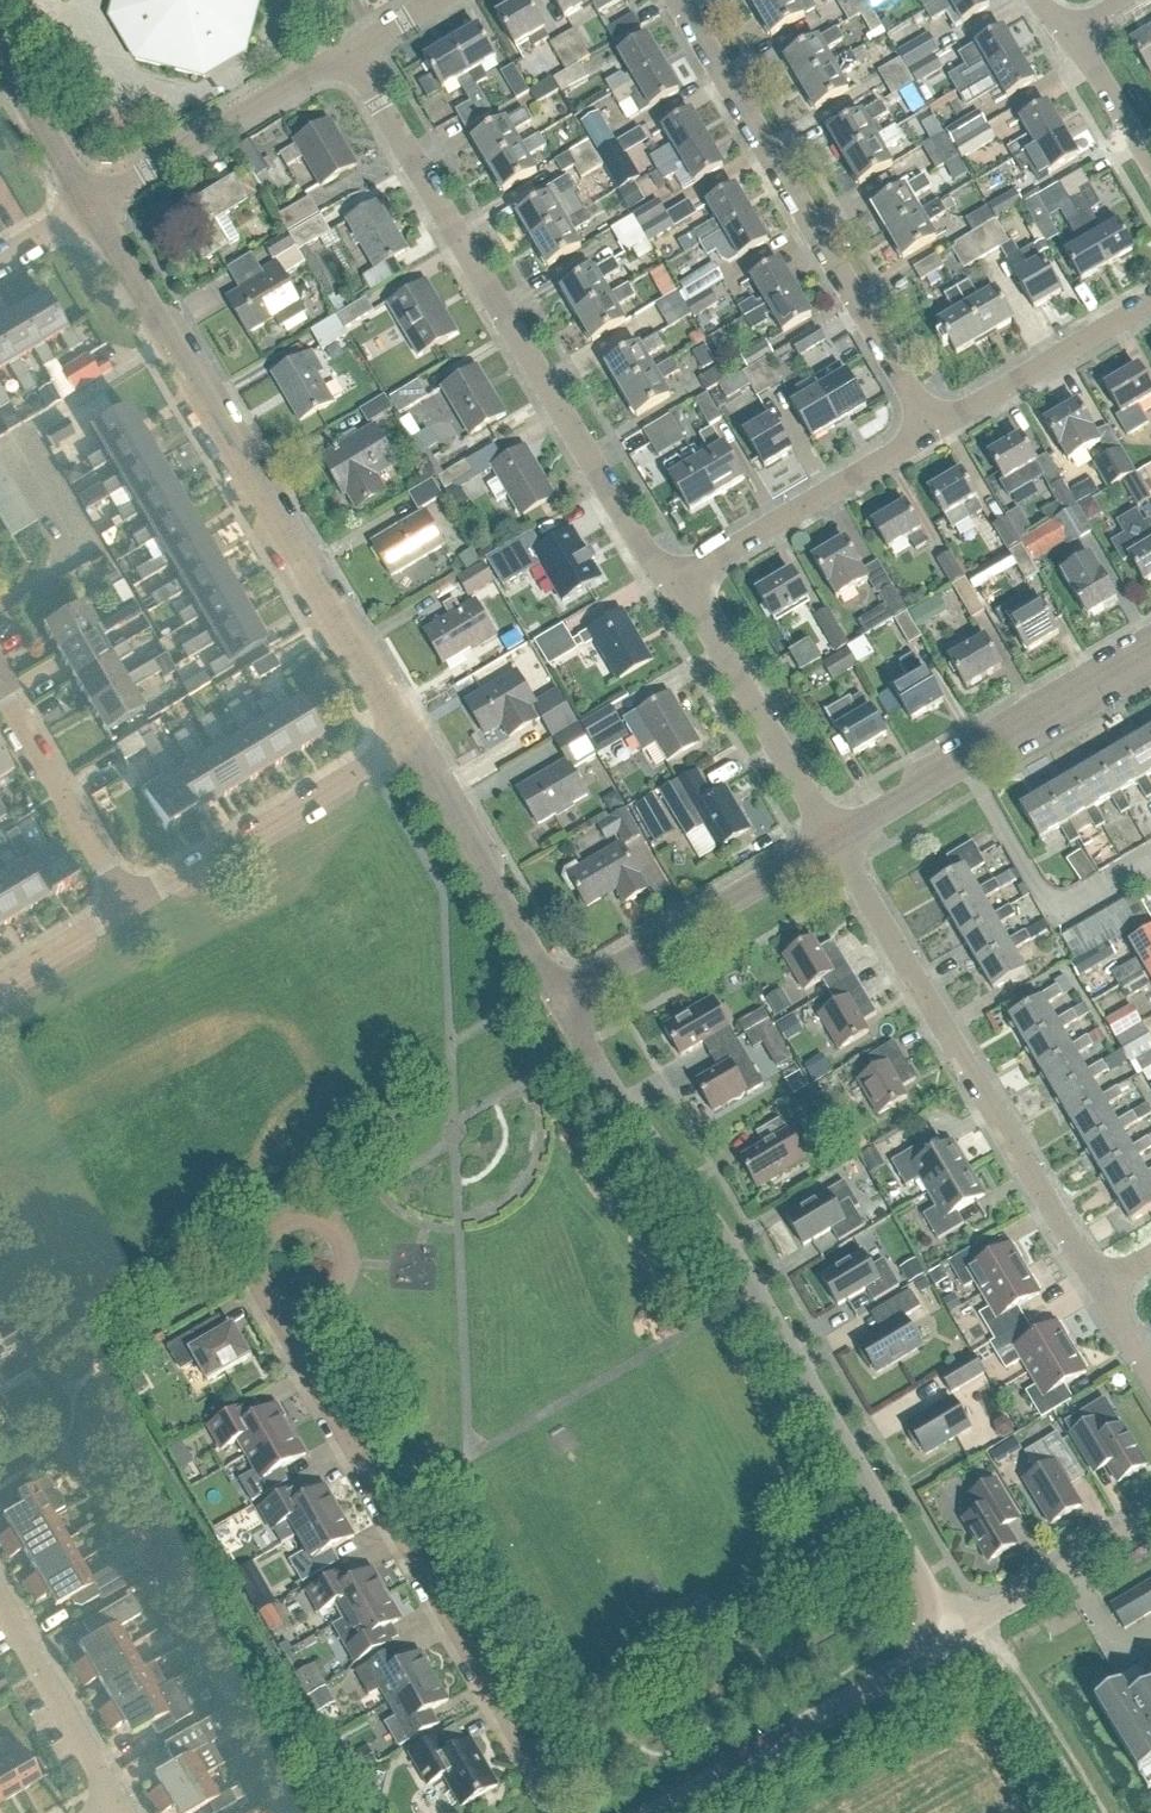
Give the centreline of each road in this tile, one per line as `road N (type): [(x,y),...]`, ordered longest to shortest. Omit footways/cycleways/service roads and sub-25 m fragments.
road 1 (residential): [(956,1634),(835,1418),(563,1002)]
road 2 (residential): [(697,579),(645,560),(347,56)]
road 3 (tertiary): [(405,743),(88,207)]
road 4 (residential): [(1096,1291),(832,839)]
road 5 (residential): [(296,1362),(561,1812)]
road 6 (residential): [(930,432),(673,0)]
road 7 (unclassified): [(657,1812),(956,1634)]
road 8 (residential): [(126,903),(405,743)]
road 9 (tertiary): [(832,839),(563,1002)]
road 10 (tertiary): [(563,1002),(405,743)]
road 11 (residential): [(88,207),(347,56)]
road 12 (residential): [(832,839),(716,650),(697,579)]
road 13 (residential): [(963,761),(1056,917),(1150,861)]
road 14 (residential): [(697,579),(717,557),(930,432)]
road 15 (residential): [(296,1362),(311,1324),(340,1291),(340,1244),(312,1219),(282,1221),(258,1259),(256,1286)]
road 16 (residential): [(930,432),(1150,303)]
road 17 (residential): [(126,903),(0,684)]
road 18 (residential): [(0,1596),(118,1808)]
road 19 (residential): [(956,1634),(1150,1519)]
road 20 (tertiary): [(1150,652),(963,761)]
road 21 (tertiary): [(88,207),(0,56)]
road 22 (residential): [(1150,174),(1066,39)]
road 23 (tertiary): [(963,761),(832,839)]
road 24 (residential): [(0,982),(126,903)]

